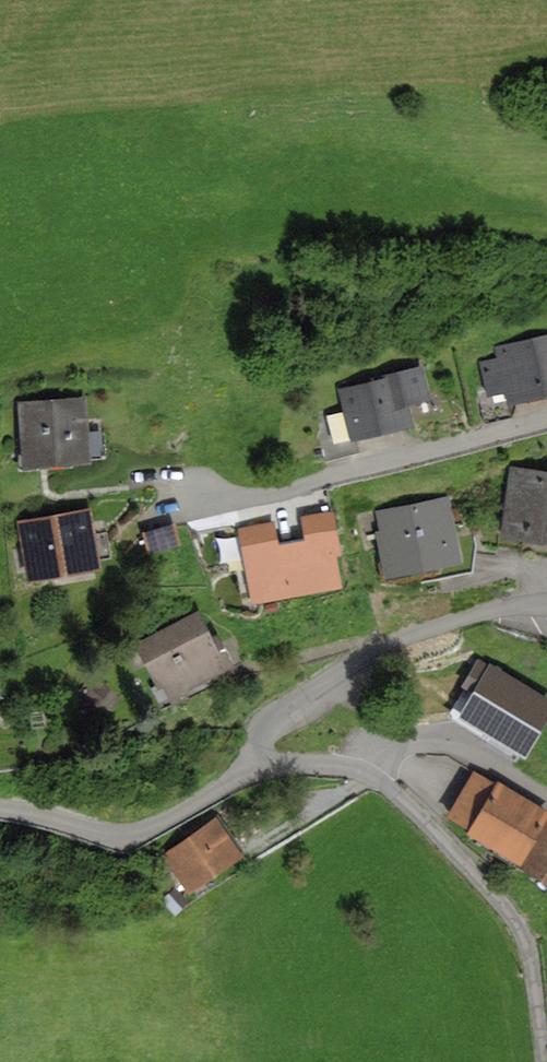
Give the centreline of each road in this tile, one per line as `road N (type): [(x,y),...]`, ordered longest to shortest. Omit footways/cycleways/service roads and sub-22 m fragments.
road 1 (unclassified): [(543,1061),(537,976),(514,913),(389,786),(352,770),(268,767)]
road 2 (residential): [(546,420),(244,499),(196,501)]
road 3 (residential): [(268,767),(265,732),(301,700),(406,642),(546,603)]
road 4 (unclassified): [(268,767),(130,837),(0,808)]

